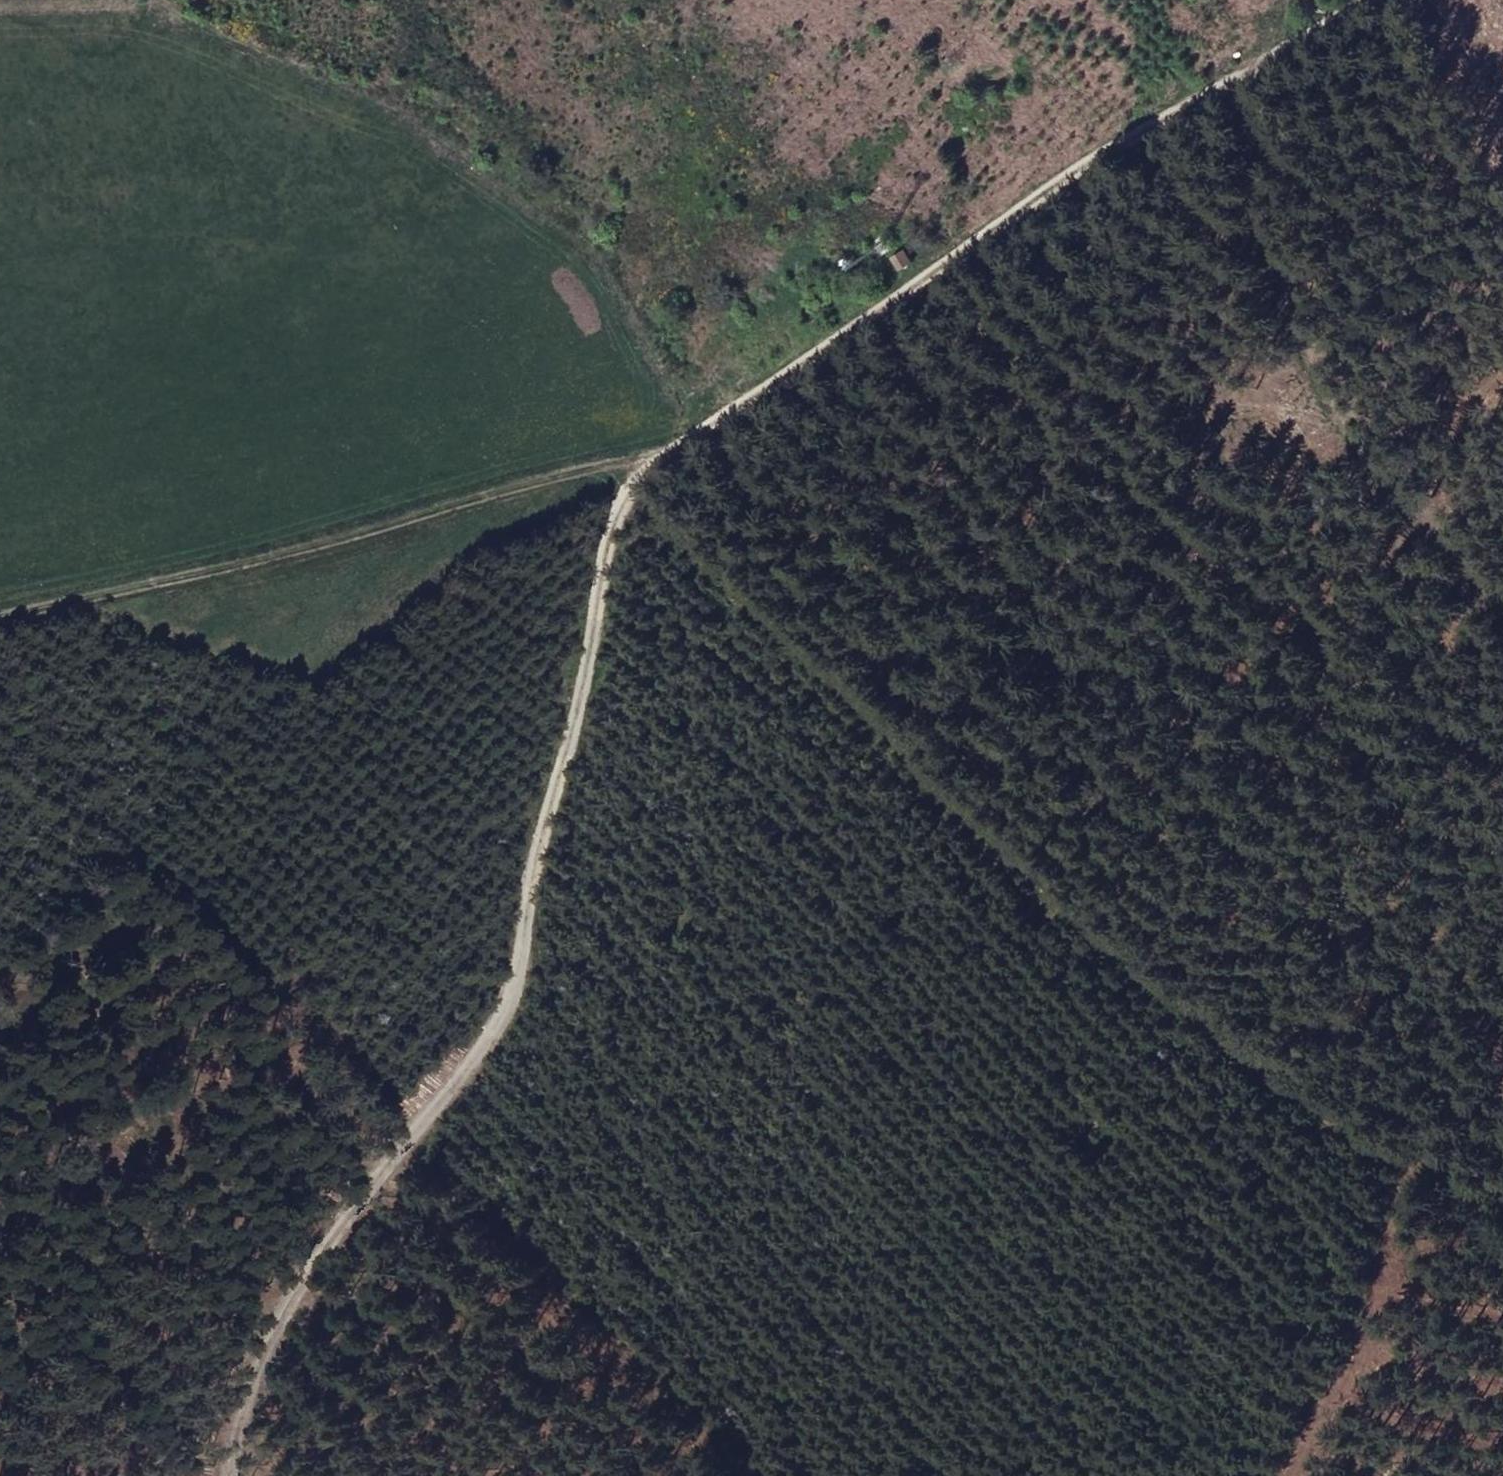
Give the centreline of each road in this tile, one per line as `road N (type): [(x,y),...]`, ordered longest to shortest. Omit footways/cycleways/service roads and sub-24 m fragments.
road 1 (track): [(1287,37),(667,451),(338,542),(0,617)]
road 2 (track): [(1502,557),(1411,470),(1320,337),(1287,37),(1337,0)]

